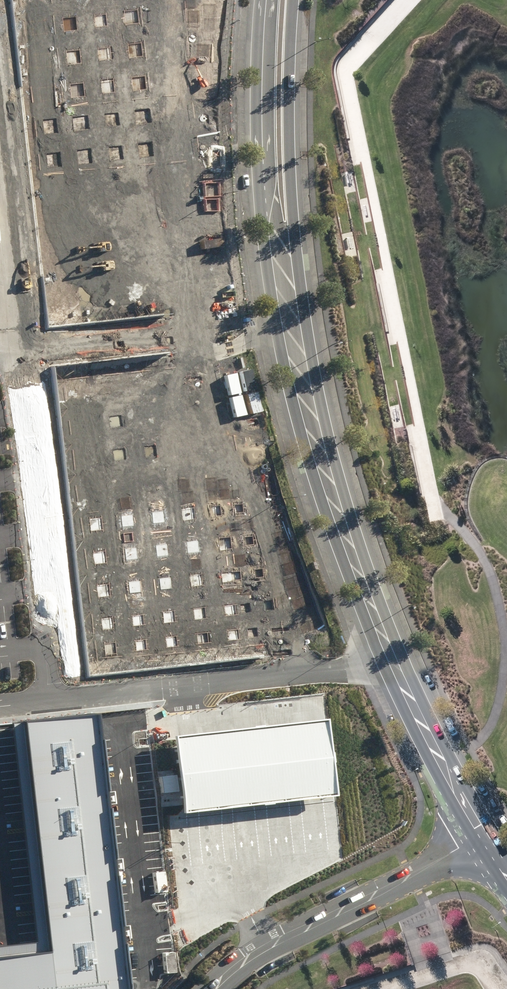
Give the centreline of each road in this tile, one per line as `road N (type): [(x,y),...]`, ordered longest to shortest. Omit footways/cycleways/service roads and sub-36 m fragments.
road 1 (tertiary): [(287,260),(305,386),(334,500),(394,661),(484,835)]
road 2 (unclassified): [(213,988),(265,947),(484,835)]
road 3 (tertiary): [(287,260),(266,217),(266,0)]
road 4 (tertiary): [(293,0),(287,260)]

